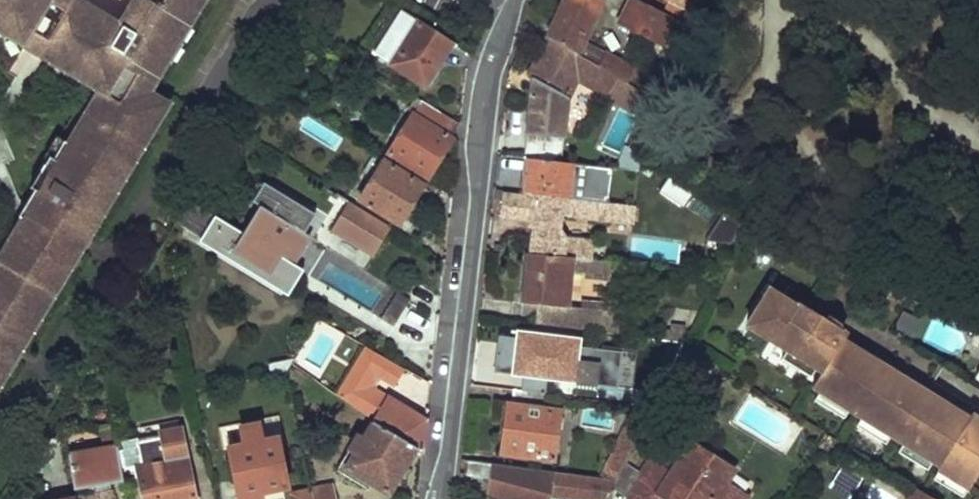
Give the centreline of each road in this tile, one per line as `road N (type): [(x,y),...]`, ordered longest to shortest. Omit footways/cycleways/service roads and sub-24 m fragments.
road 1 (residential): [(439,498),(484,101),(517,0)]

